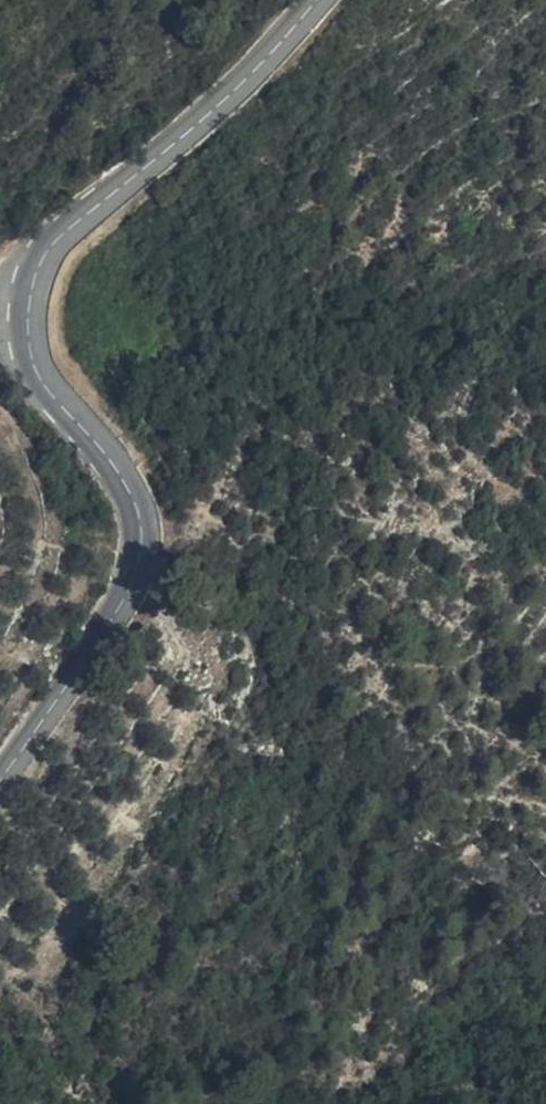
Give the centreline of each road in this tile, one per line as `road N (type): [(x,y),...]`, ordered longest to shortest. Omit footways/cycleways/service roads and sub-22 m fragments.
road 1 (tertiary): [(0,780),(118,613),(143,536),(129,485),(51,388),(29,338),(35,273),(70,228),(246,78),(314,0)]

